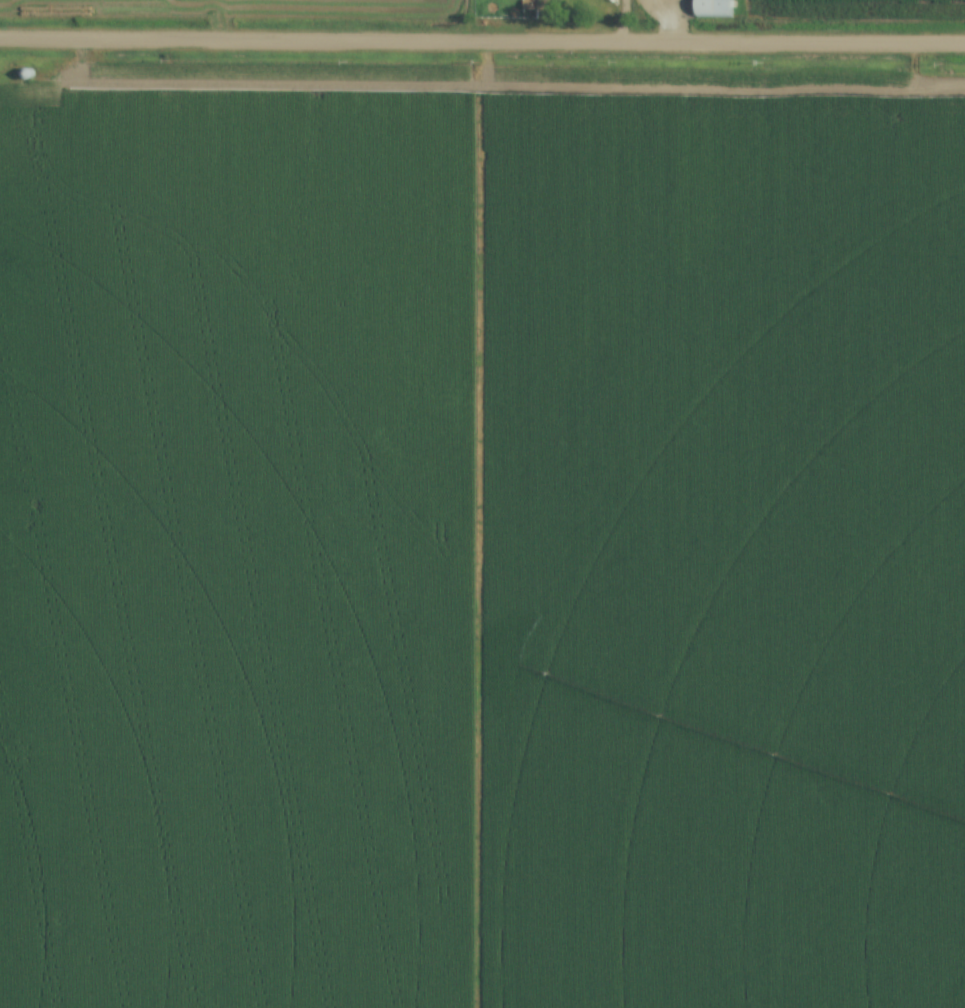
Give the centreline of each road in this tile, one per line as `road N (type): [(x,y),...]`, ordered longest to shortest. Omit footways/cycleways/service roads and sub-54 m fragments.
road 1 (residential): [(964,44),(0,39)]

